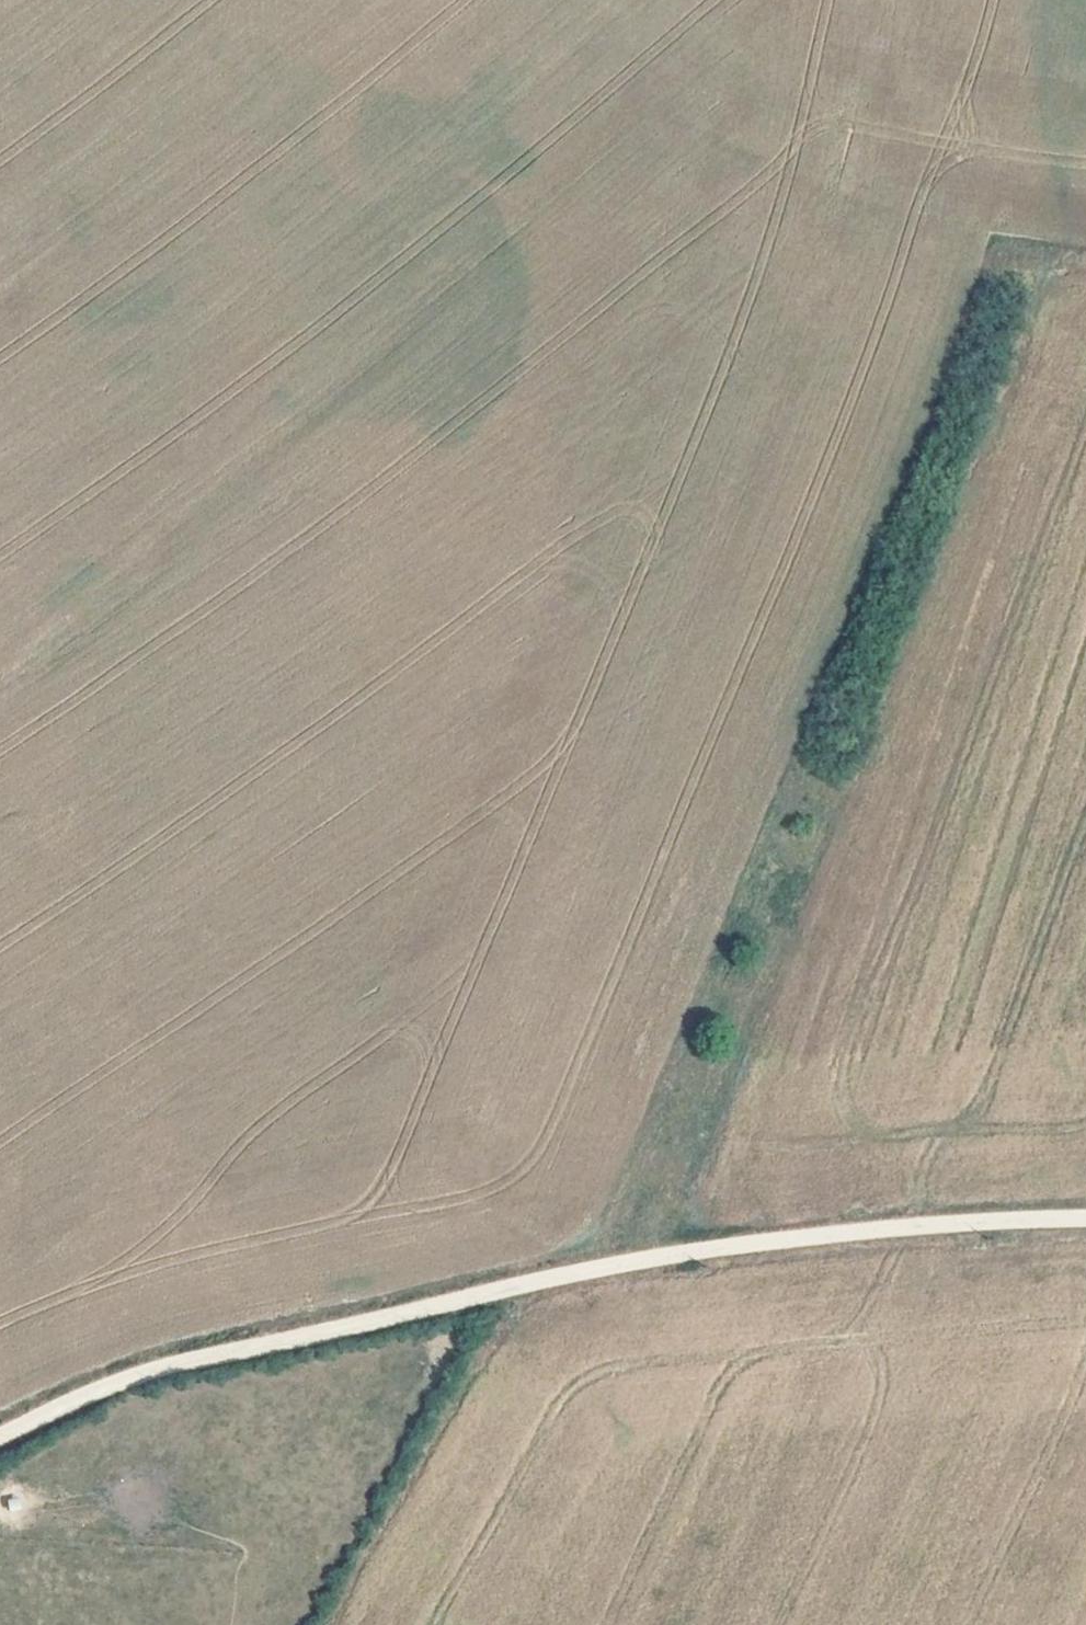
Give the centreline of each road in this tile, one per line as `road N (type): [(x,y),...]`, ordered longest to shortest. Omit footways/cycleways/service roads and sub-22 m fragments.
road 1 (track): [(0,1436),(135,1378),(631,1262),(839,1232),(1085,1219)]
road 2 (track): [(651,110),(925,230),(1033,256),(1085,257)]

